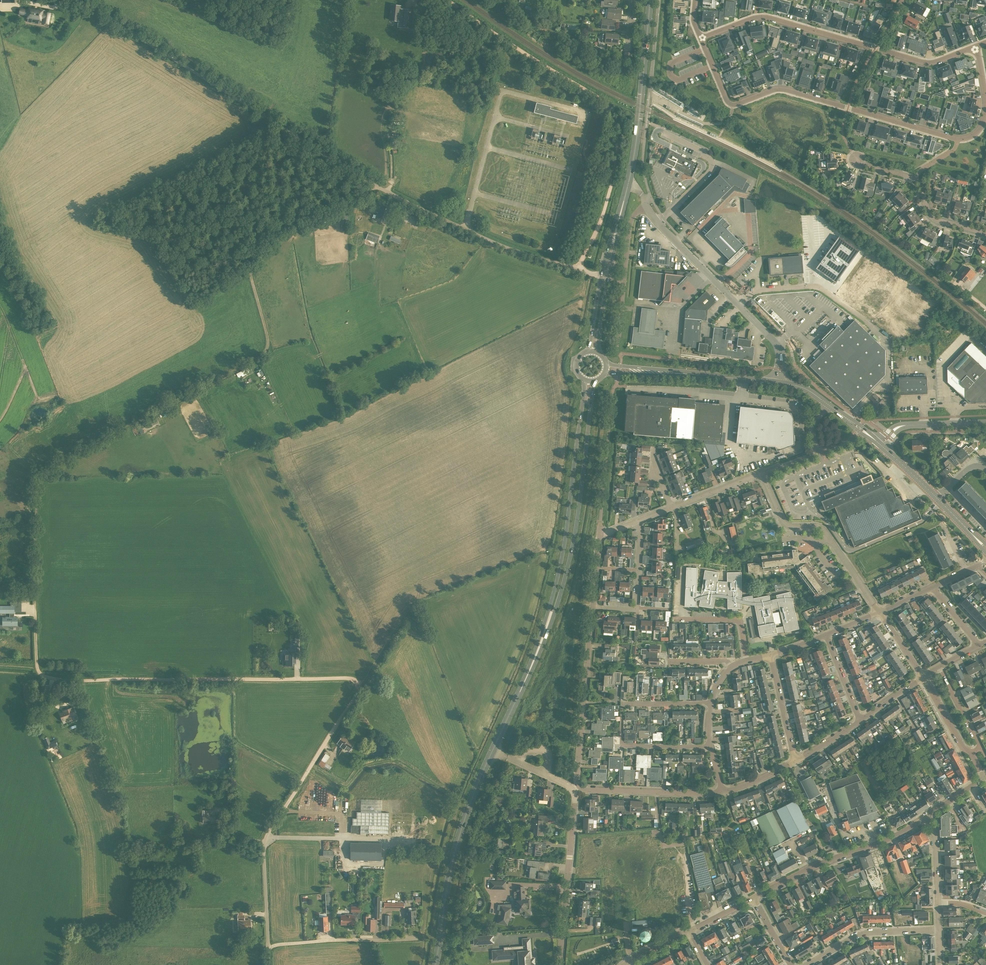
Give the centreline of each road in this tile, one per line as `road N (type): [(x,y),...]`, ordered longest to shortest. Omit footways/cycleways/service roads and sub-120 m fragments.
road 1 (track): [(146,417),(265,351),(254,264),(283,235),(377,187),(72,0)]
road 2 (track): [(289,799),(359,681),(41,676),(33,519)]
road 3 (residential): [(724,793),(587,789),(577,782),(594,607)]
road 4 (residential): [(701,38),(733,105),(785,90),(958,140)]
road 5 (primary): [(533,663),(576,536),(594,381)]
road 6 (primary): [(585,380),(560,568),(533,663)]
road 7 (residential): [(701,38),(766,16),(926,62),(976,46)]
road 8 (primary): [(604,278),(637,141),(651,0)]
road 9 (unclassified): [(604,278),(499,244),(377,187)]
road 10 (primary): [(435,964),(458,840),(493,749)]
road 11 (residential): [(709,746),(627,746),(621,714),(631,702),(710,702)]
road 12 (residential): [(560,964),(576,789),(546,775)]
road 13 (residential): [(753,895),(926,816)]
road 14 (unclassified): [(269,964),(264,841),(289,799)]
road 15 (track): [(581,266),(618,155),(610,108)]
road 16 (residential): [(873,327),(819,288),(750,292),(738,304)]
road 17 (track): [(268,947),(417,938)]
road 18 (residential): [(805,964),(857,935),(939,930)]
road 19 (residential): [(618,340),(628,237),(646,204)]
road 20 (track): [(610,108),(502,37)]
road 21 (tertiary): [(881,445),(808,391),(779,382)]

